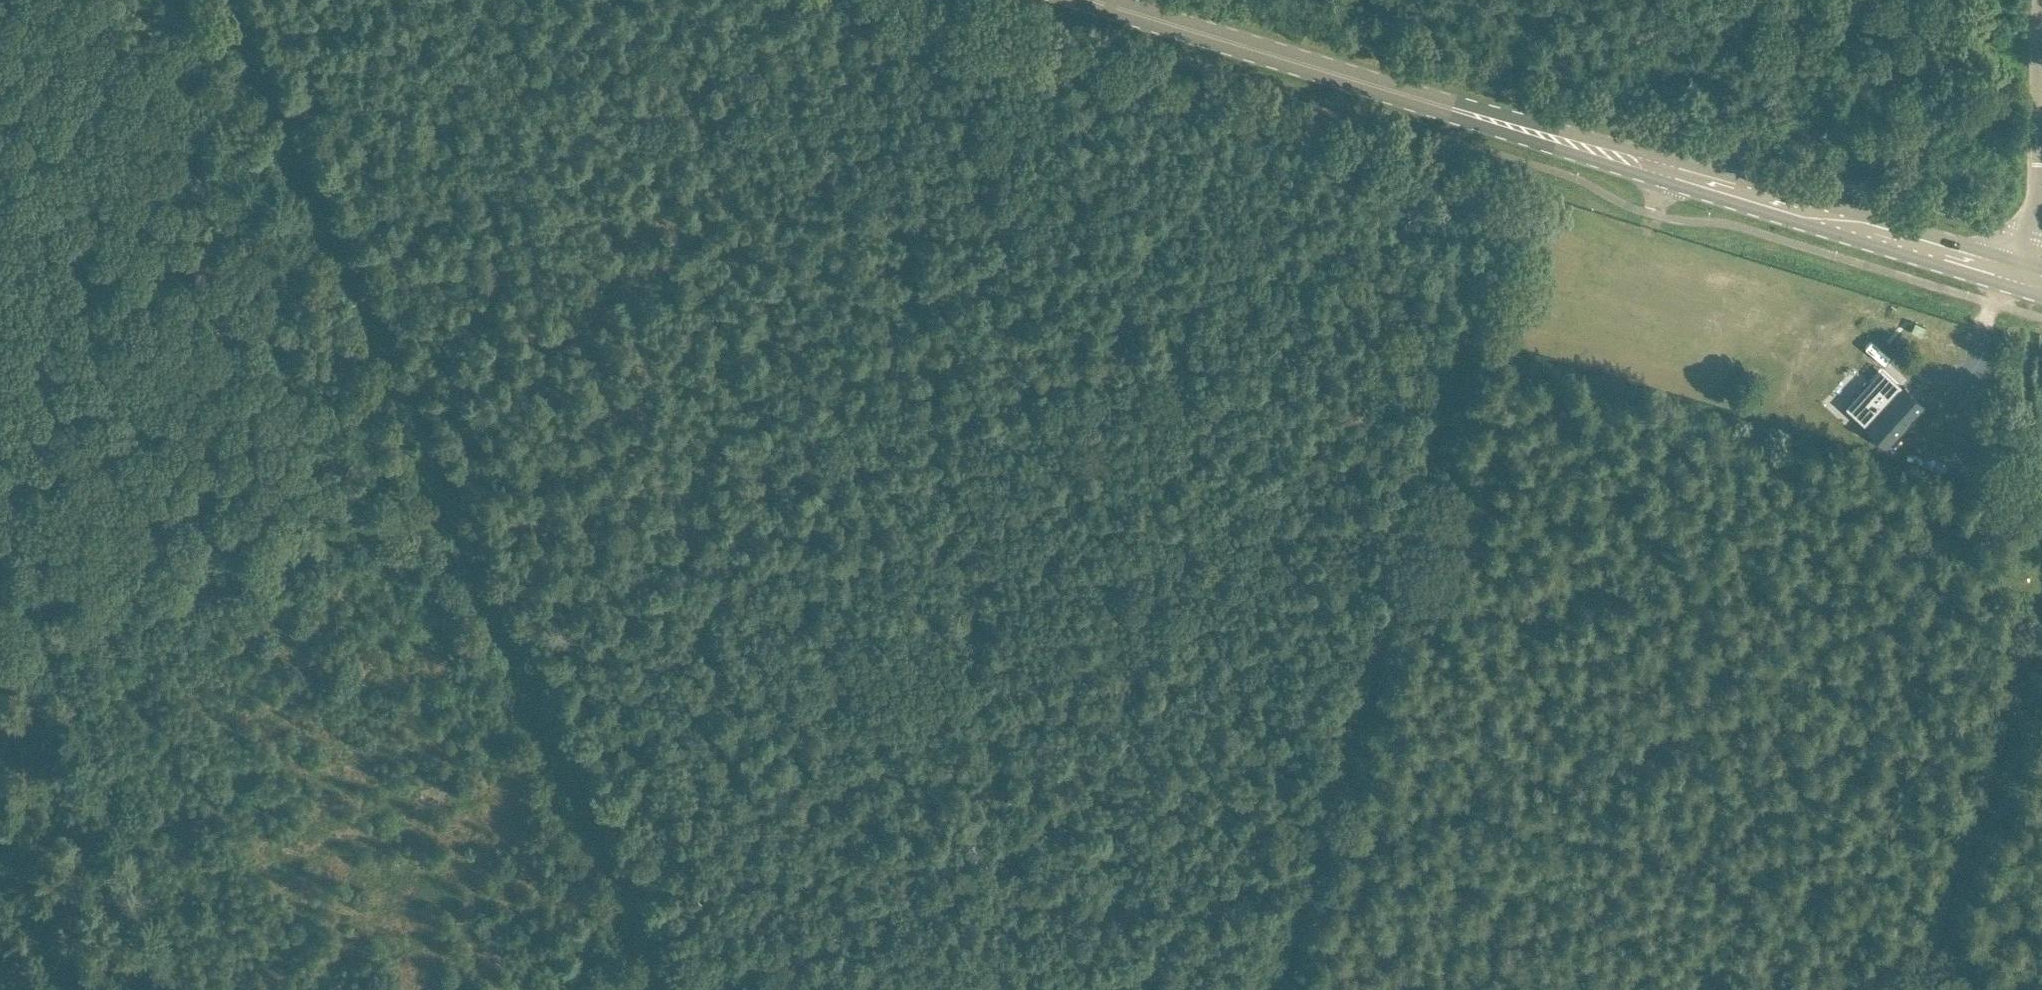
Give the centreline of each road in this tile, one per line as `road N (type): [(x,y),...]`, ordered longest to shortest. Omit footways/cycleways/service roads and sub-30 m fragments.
road 1 (tertiary): [(2016,277),(1088,0)]
road 2 (unclassified): [(2016,277),(2033,235),(2041,47)]

